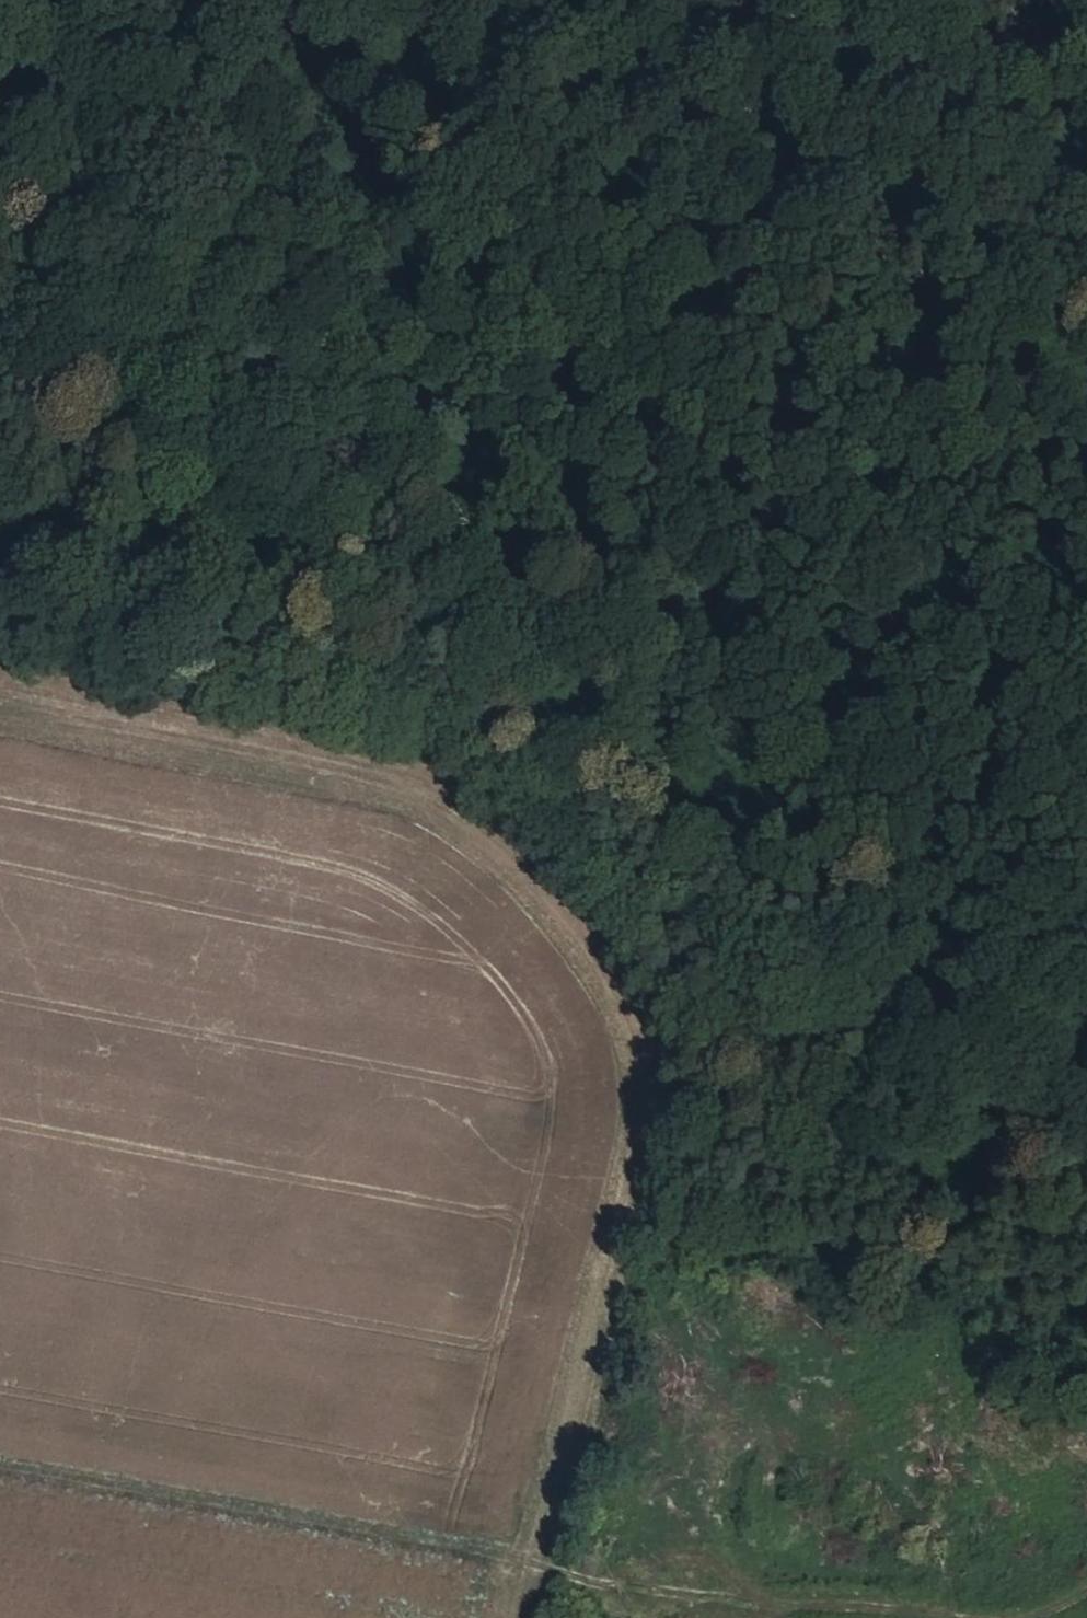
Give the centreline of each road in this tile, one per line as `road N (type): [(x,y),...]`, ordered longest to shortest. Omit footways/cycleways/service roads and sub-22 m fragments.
road 1 (track): [(667,1584),(0,1458)]

